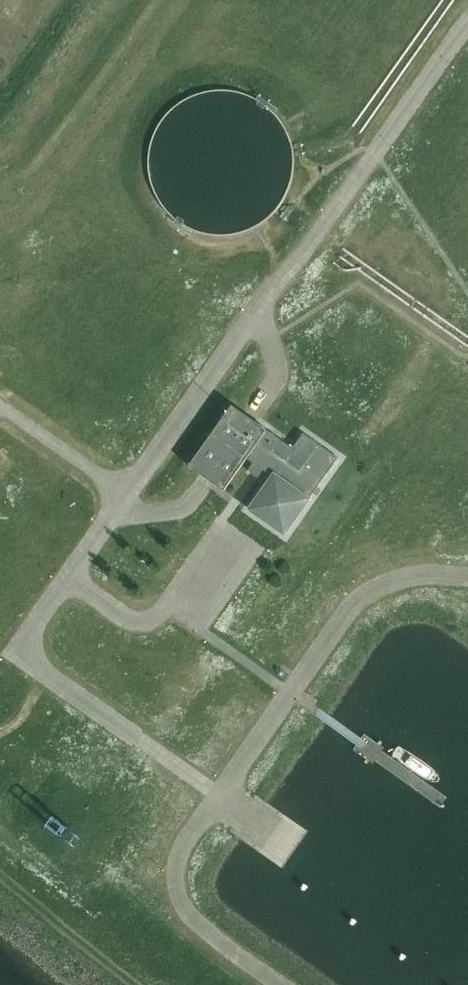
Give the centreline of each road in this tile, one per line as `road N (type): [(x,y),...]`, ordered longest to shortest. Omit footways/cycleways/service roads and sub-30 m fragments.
road 1 (unclassified): [(467,29),(31,644),(43,674),(219,797)]
road 2 (unclassified): [(467,579),(406,581),(354,610),(219,797)]
road 3 (unclassified): [(219,797),(183,851),(182,899),(198,927),(277,984)]
road 4 (track): [(0,411),(128,500)]

